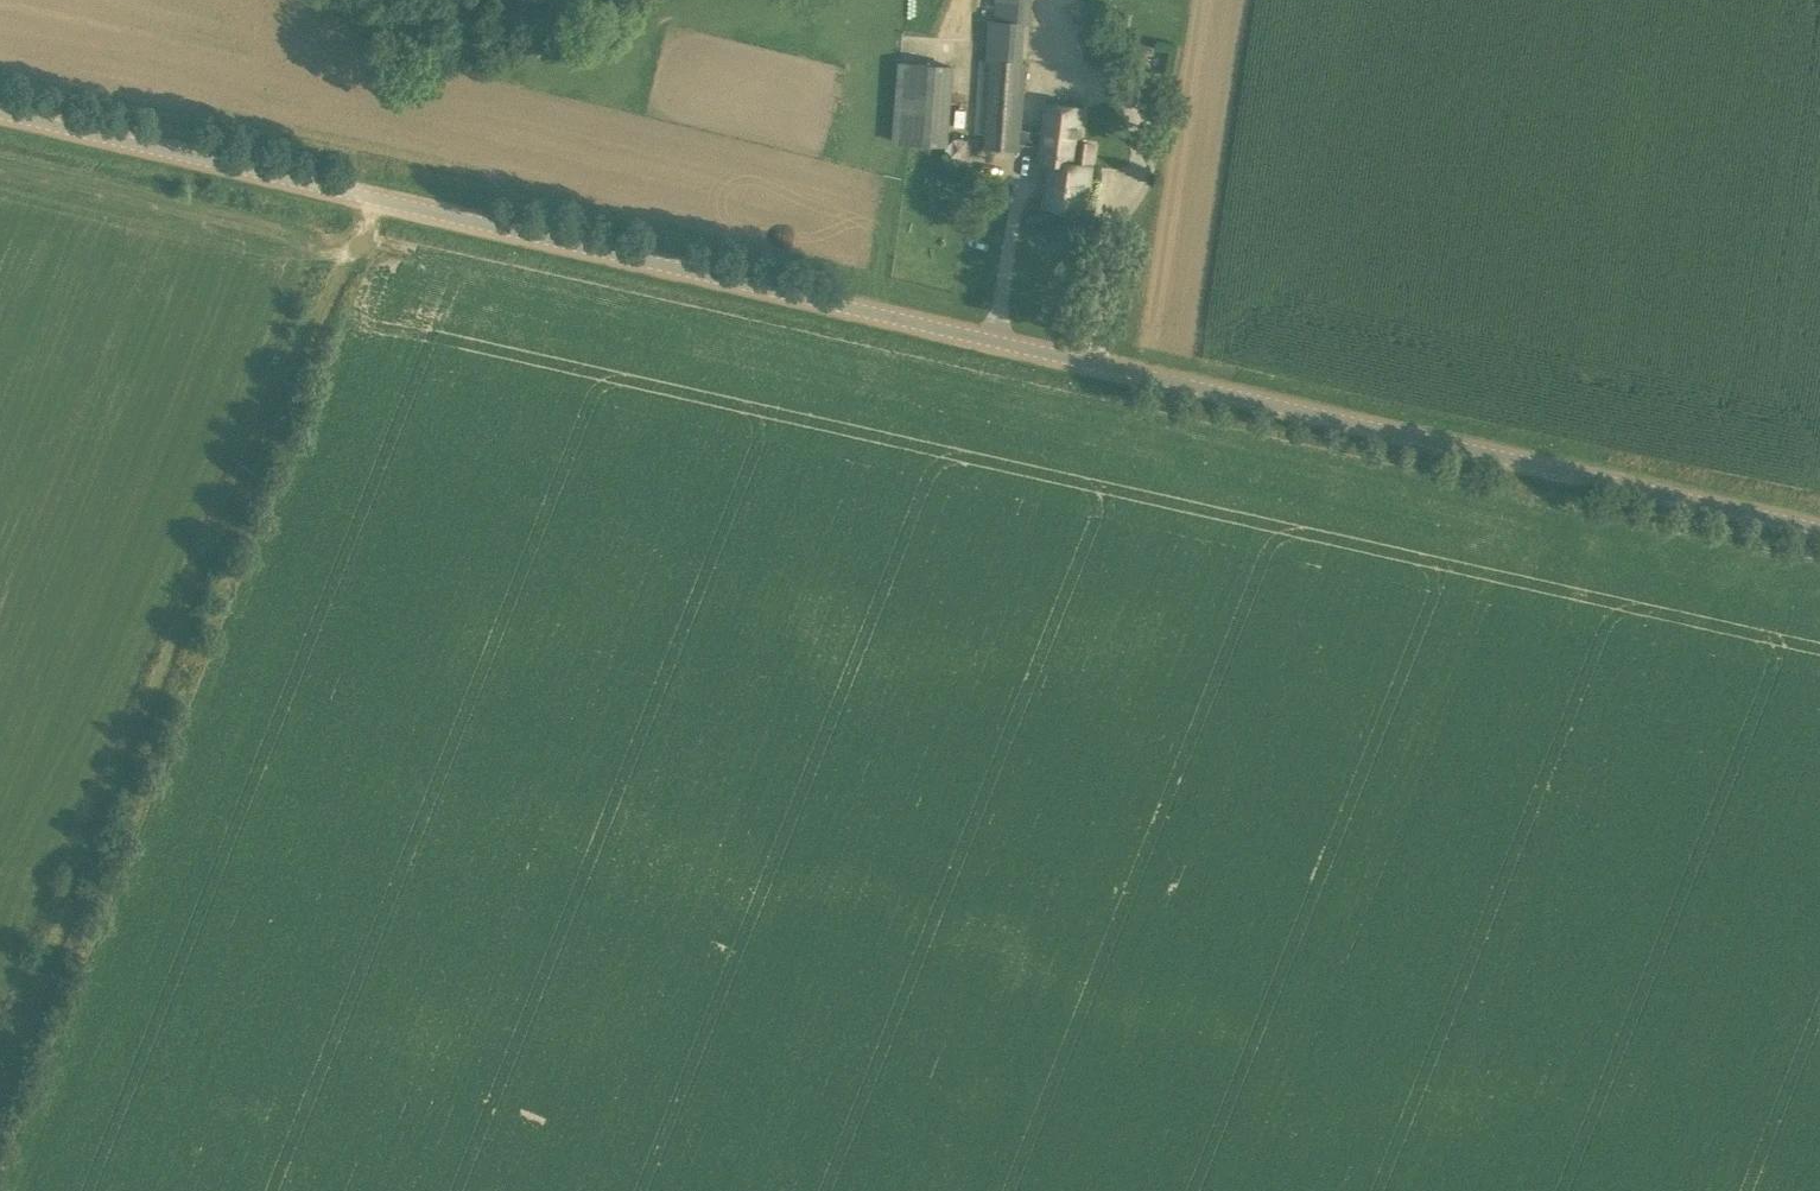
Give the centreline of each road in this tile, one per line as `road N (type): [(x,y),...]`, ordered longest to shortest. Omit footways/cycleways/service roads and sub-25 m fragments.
road 1 (tertiary): [(1819,533),(0,112)]

